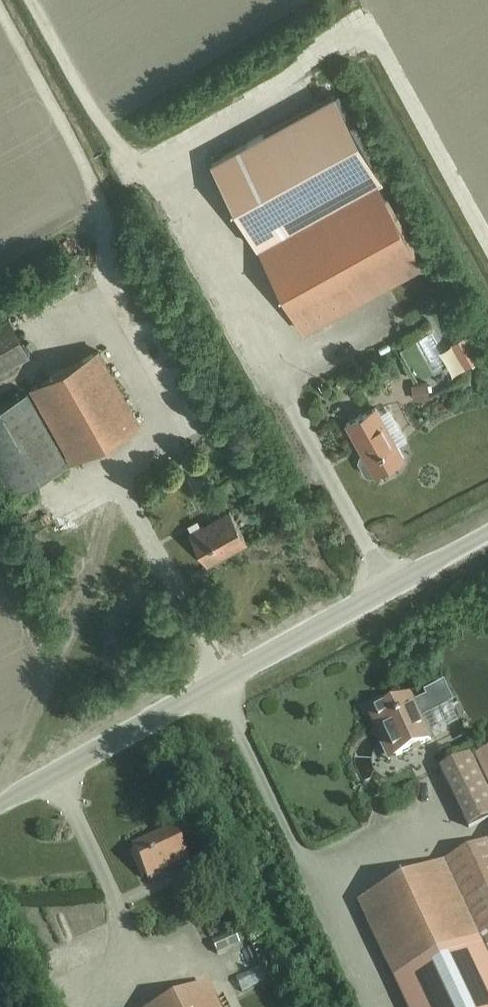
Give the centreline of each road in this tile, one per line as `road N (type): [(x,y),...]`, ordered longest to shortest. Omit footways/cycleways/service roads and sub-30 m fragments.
road 1 (unclassified): [(0,793),(487,520)]

